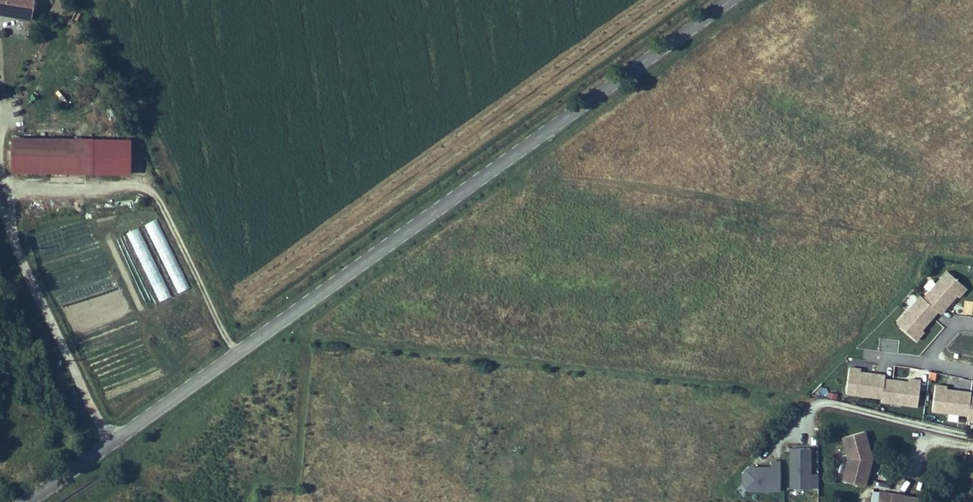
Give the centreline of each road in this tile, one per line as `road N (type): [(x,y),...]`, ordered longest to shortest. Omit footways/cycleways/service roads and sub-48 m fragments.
road 1 (secondary): [(727,0),(19,501)]
road 2 (track): [(107,441),(0,223)]

